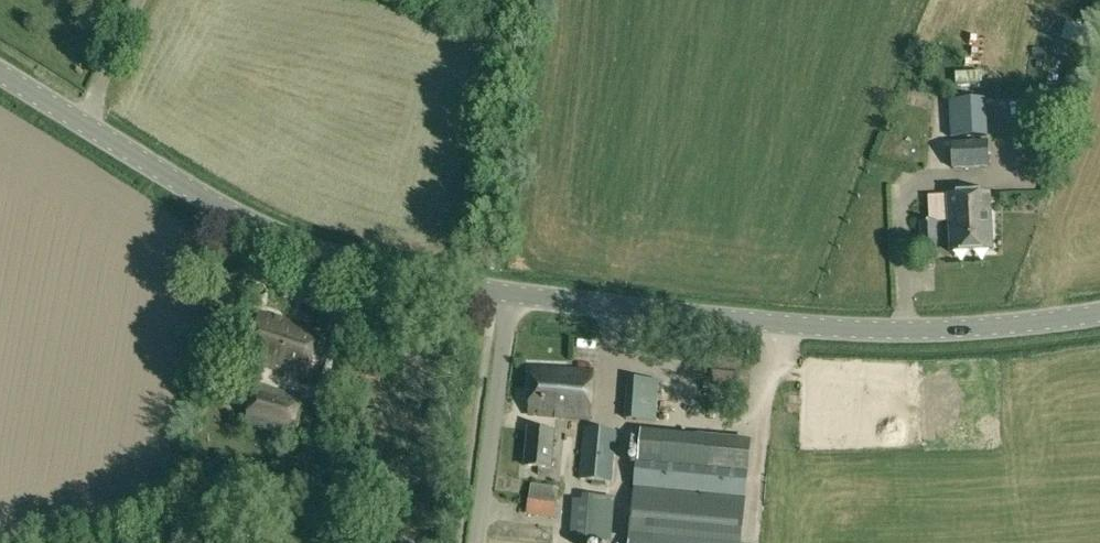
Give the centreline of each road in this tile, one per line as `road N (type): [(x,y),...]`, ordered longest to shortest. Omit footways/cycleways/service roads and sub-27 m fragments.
road 1 (tertiary): [(1099,316),(867,332),(510,291)]
road 2 (tertiary): [(510,291),(369,267),(296,243),(0,76)]
road 3 (unclassified): [(510,291),(479,542)]

